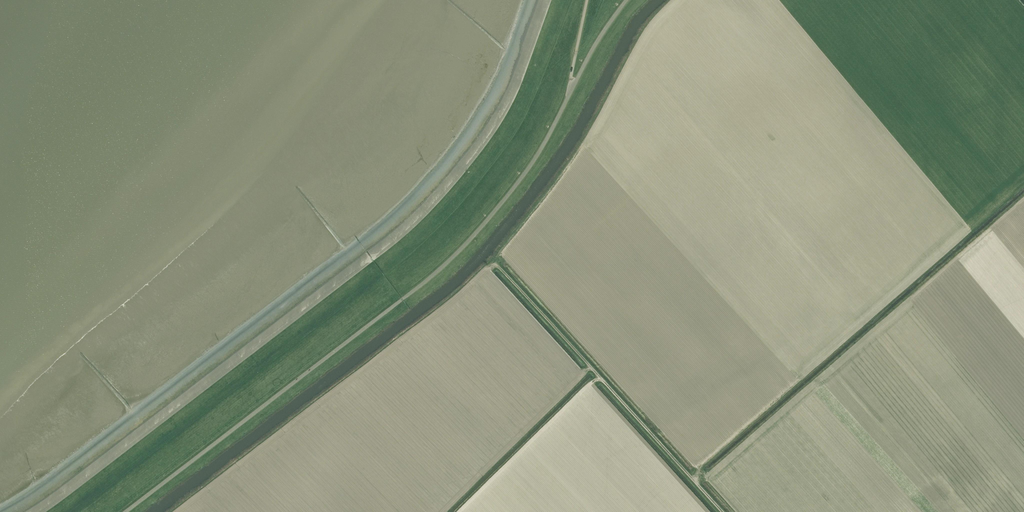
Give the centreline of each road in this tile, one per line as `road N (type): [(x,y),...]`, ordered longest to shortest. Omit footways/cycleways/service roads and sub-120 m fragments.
road 1 (unclassified): [(126,511),(464,246),(531,166),(570,95)]
road 2 (track): [(721,511),(495,265)]

